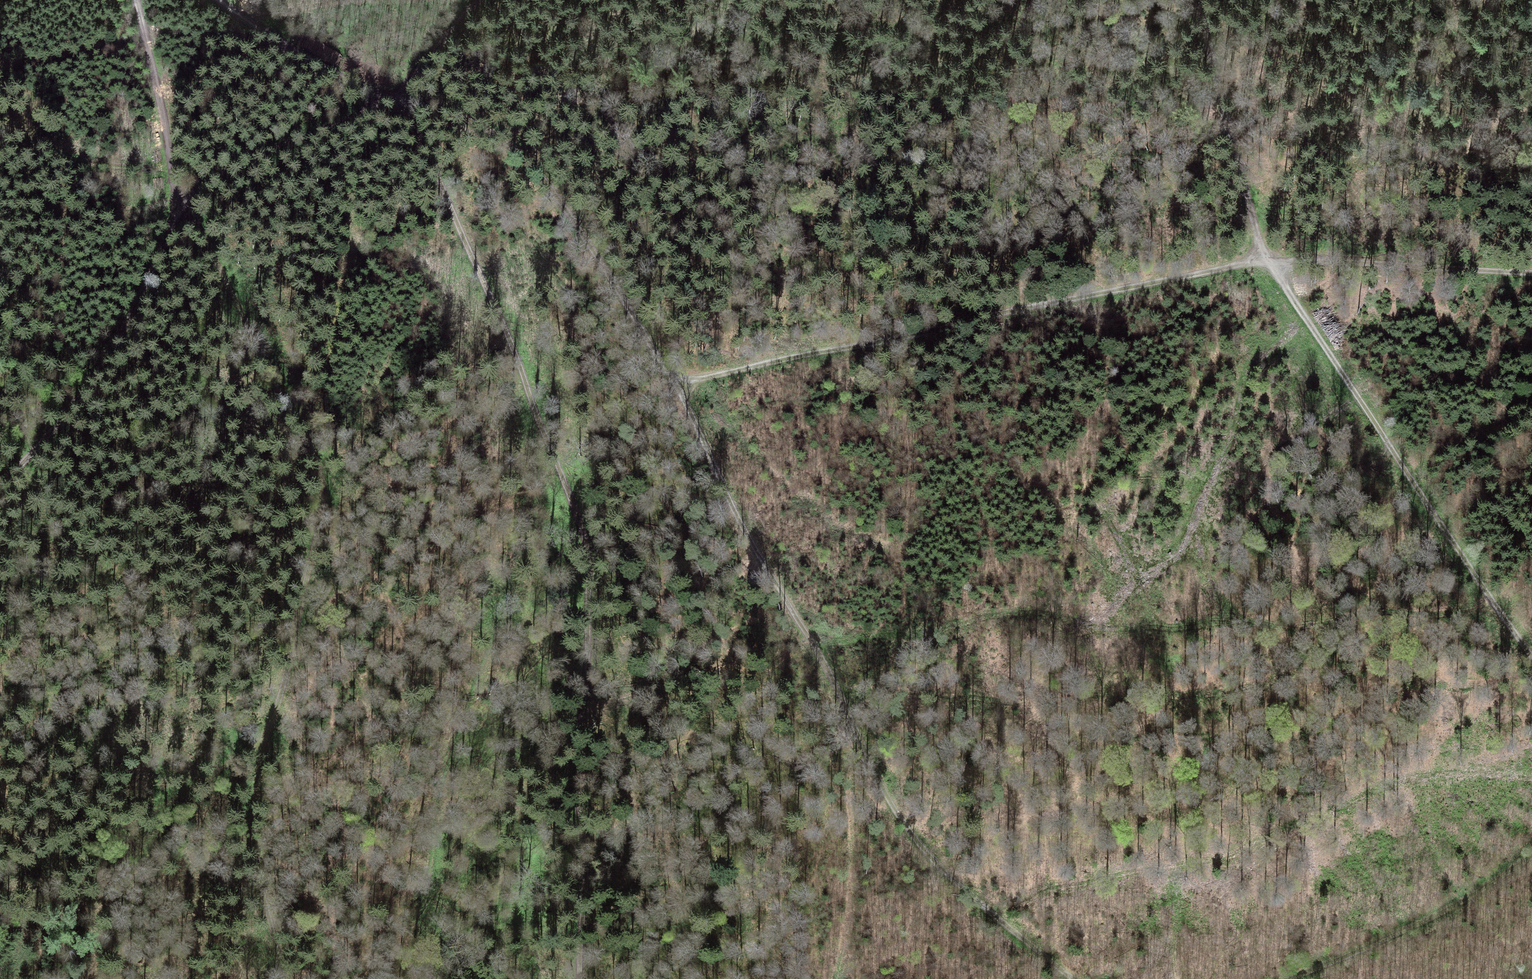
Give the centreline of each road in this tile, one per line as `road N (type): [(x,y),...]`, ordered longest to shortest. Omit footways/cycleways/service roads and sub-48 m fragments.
road 1 (track): [(1531,272),(1269,261),(675,382),(584,235),(521,155),(455,114),(393,97)]
road 2 (track): [(135,0),(181,206),(315,453),(321,518),(279,709),(262,742),(161,810),(0,881)]
road 3 (track): [(393,97),(488,288),(586,545),(579,978)]
road 4 (track): [(1531,656),(1269,261),(1196,0)]
road 5 (track): [(675,382),(753,549),(911,836),(949,880),(1075,978)]
road 6 (track): [(0,489),(102,367),(181,206),(235,167),(393,97)]
road 7 (track): [(541,419),(539,494),(521,573),(439,786),(419,978)]
road 8 (track): [(1291,978),(1456,905),(1531,856)]
road 9 (track): [(262,742),(254,844),(281,978)]
road 10 (track): [(220,0),(267,36),(393,97)]
road 11 (track): [(393,97),(471,0)]

